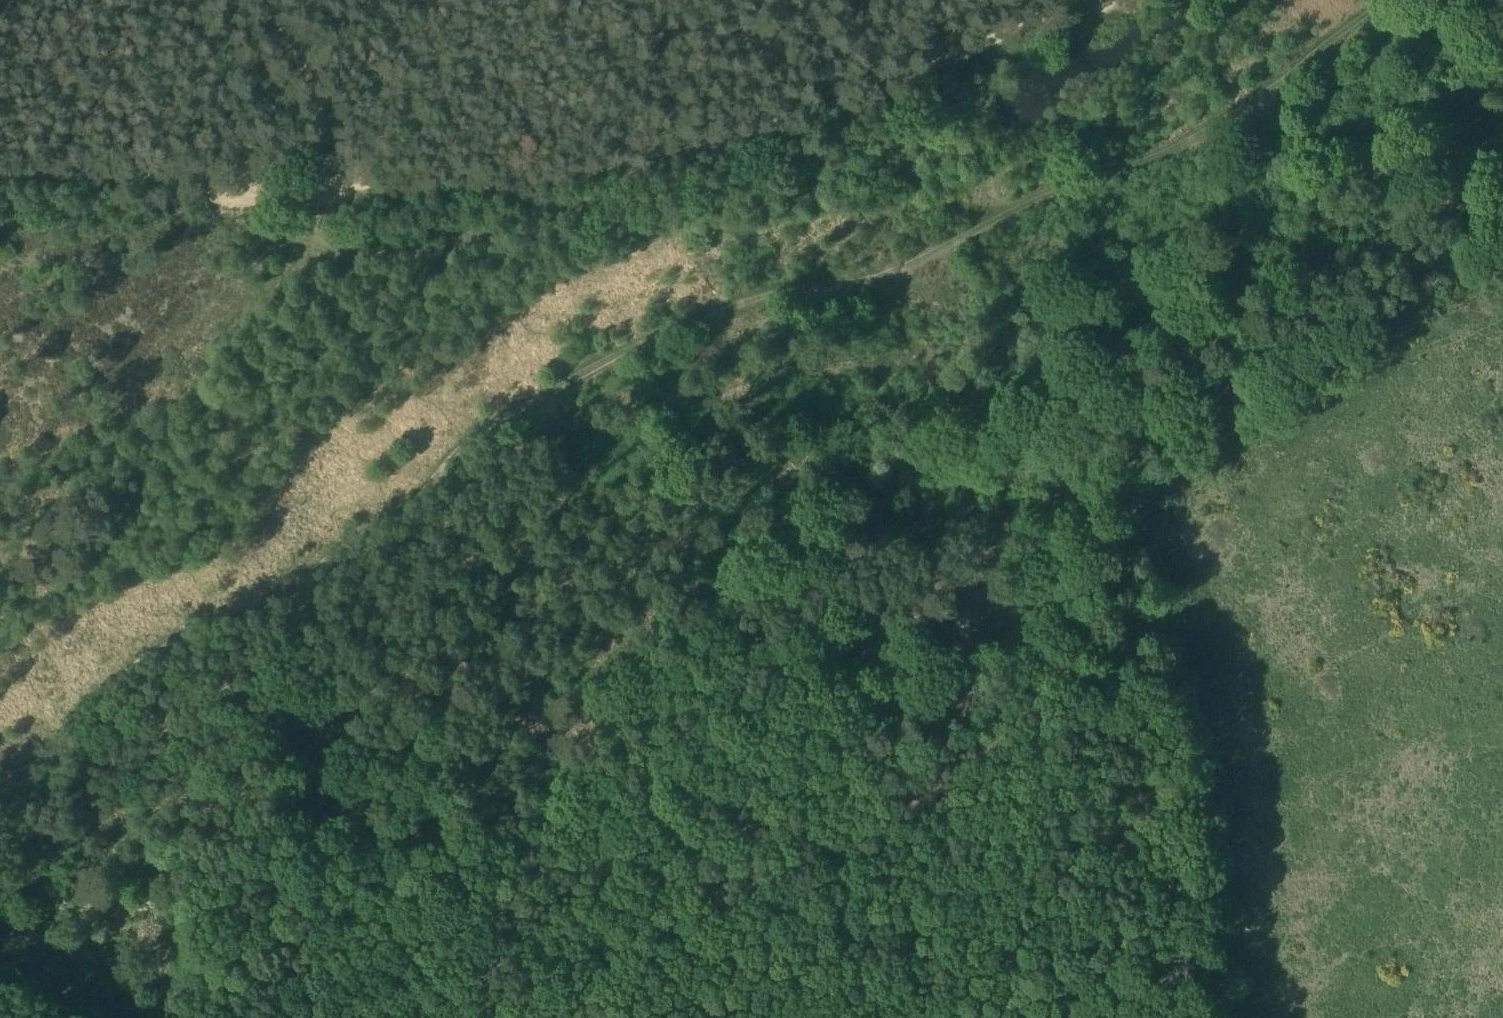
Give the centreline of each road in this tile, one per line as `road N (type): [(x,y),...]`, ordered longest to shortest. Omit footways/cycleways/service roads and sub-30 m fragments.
road 1 (track): [(0,168),(465,182),(793,121),(1070,0)]
road 2 (track): [(906,261),(1235,100),(1387,0)]
road 3 (track): [(267,0),(356,180)]

